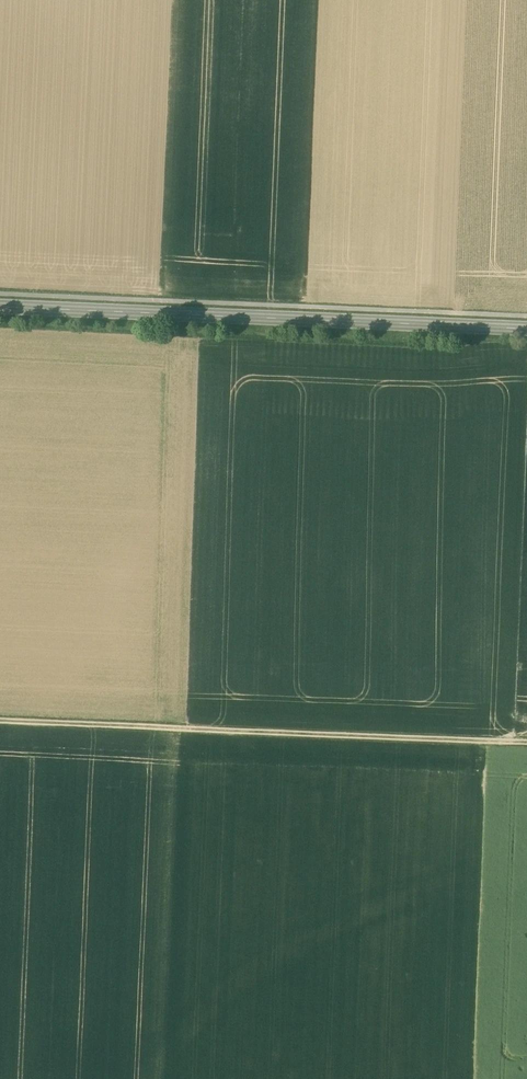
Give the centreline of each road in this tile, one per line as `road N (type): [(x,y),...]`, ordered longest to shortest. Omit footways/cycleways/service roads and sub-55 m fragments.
road 1 (track): [(0,723),(526,747)]
road 2 (tertiary): [(0,307),(526,329)]

